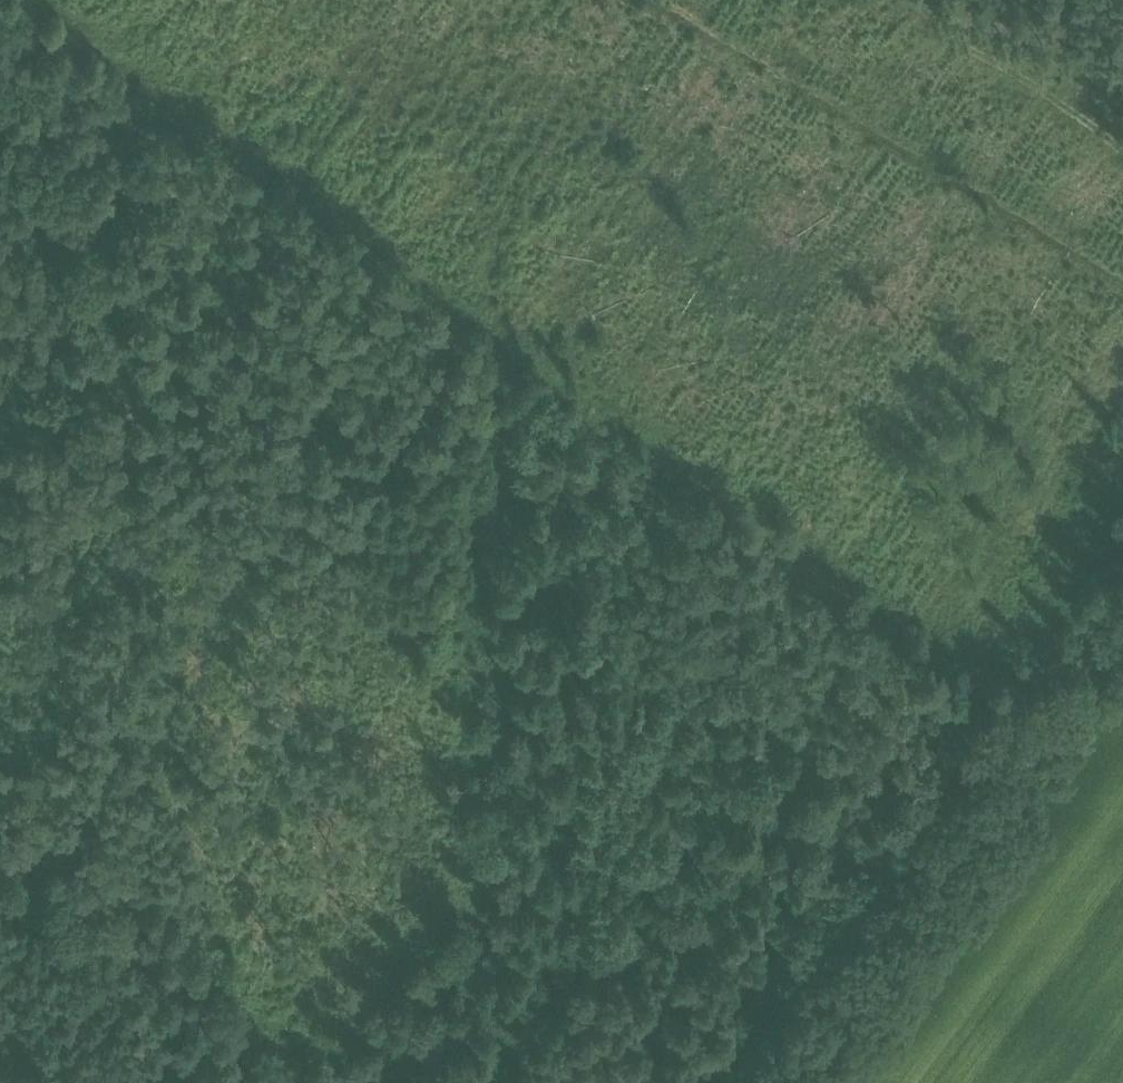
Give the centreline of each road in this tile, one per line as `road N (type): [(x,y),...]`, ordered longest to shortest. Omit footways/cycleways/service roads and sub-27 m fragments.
road 1 (unclassified): [(798,1082),(1122,651)]

